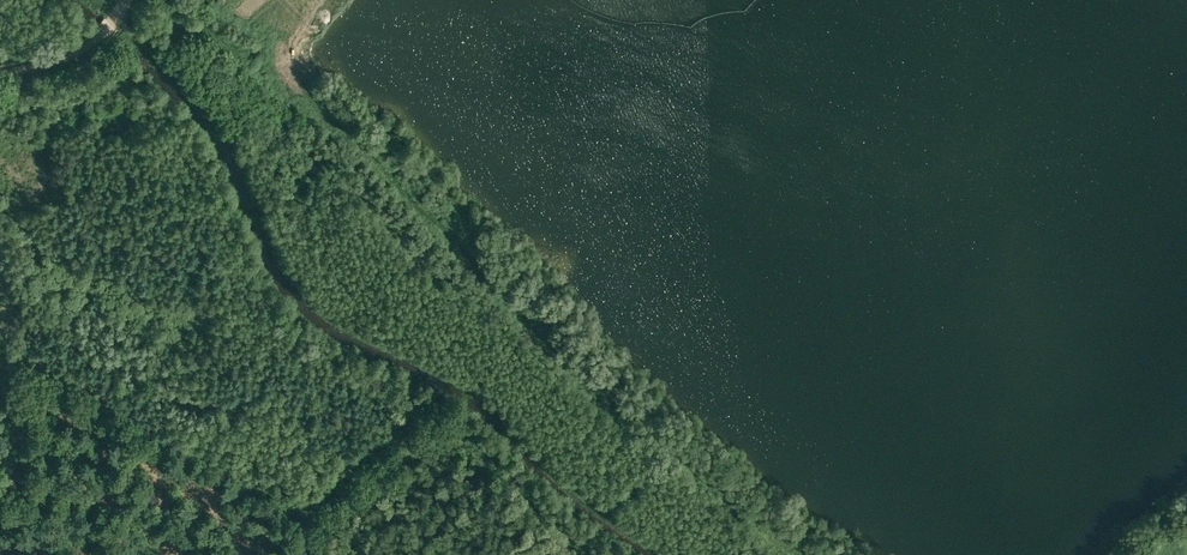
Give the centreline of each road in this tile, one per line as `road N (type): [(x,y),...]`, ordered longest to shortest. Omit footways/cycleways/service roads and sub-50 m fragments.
road 1 (track): [(803,554),(590,384),(438,217),(313,99),(289,59),(293,0)]

